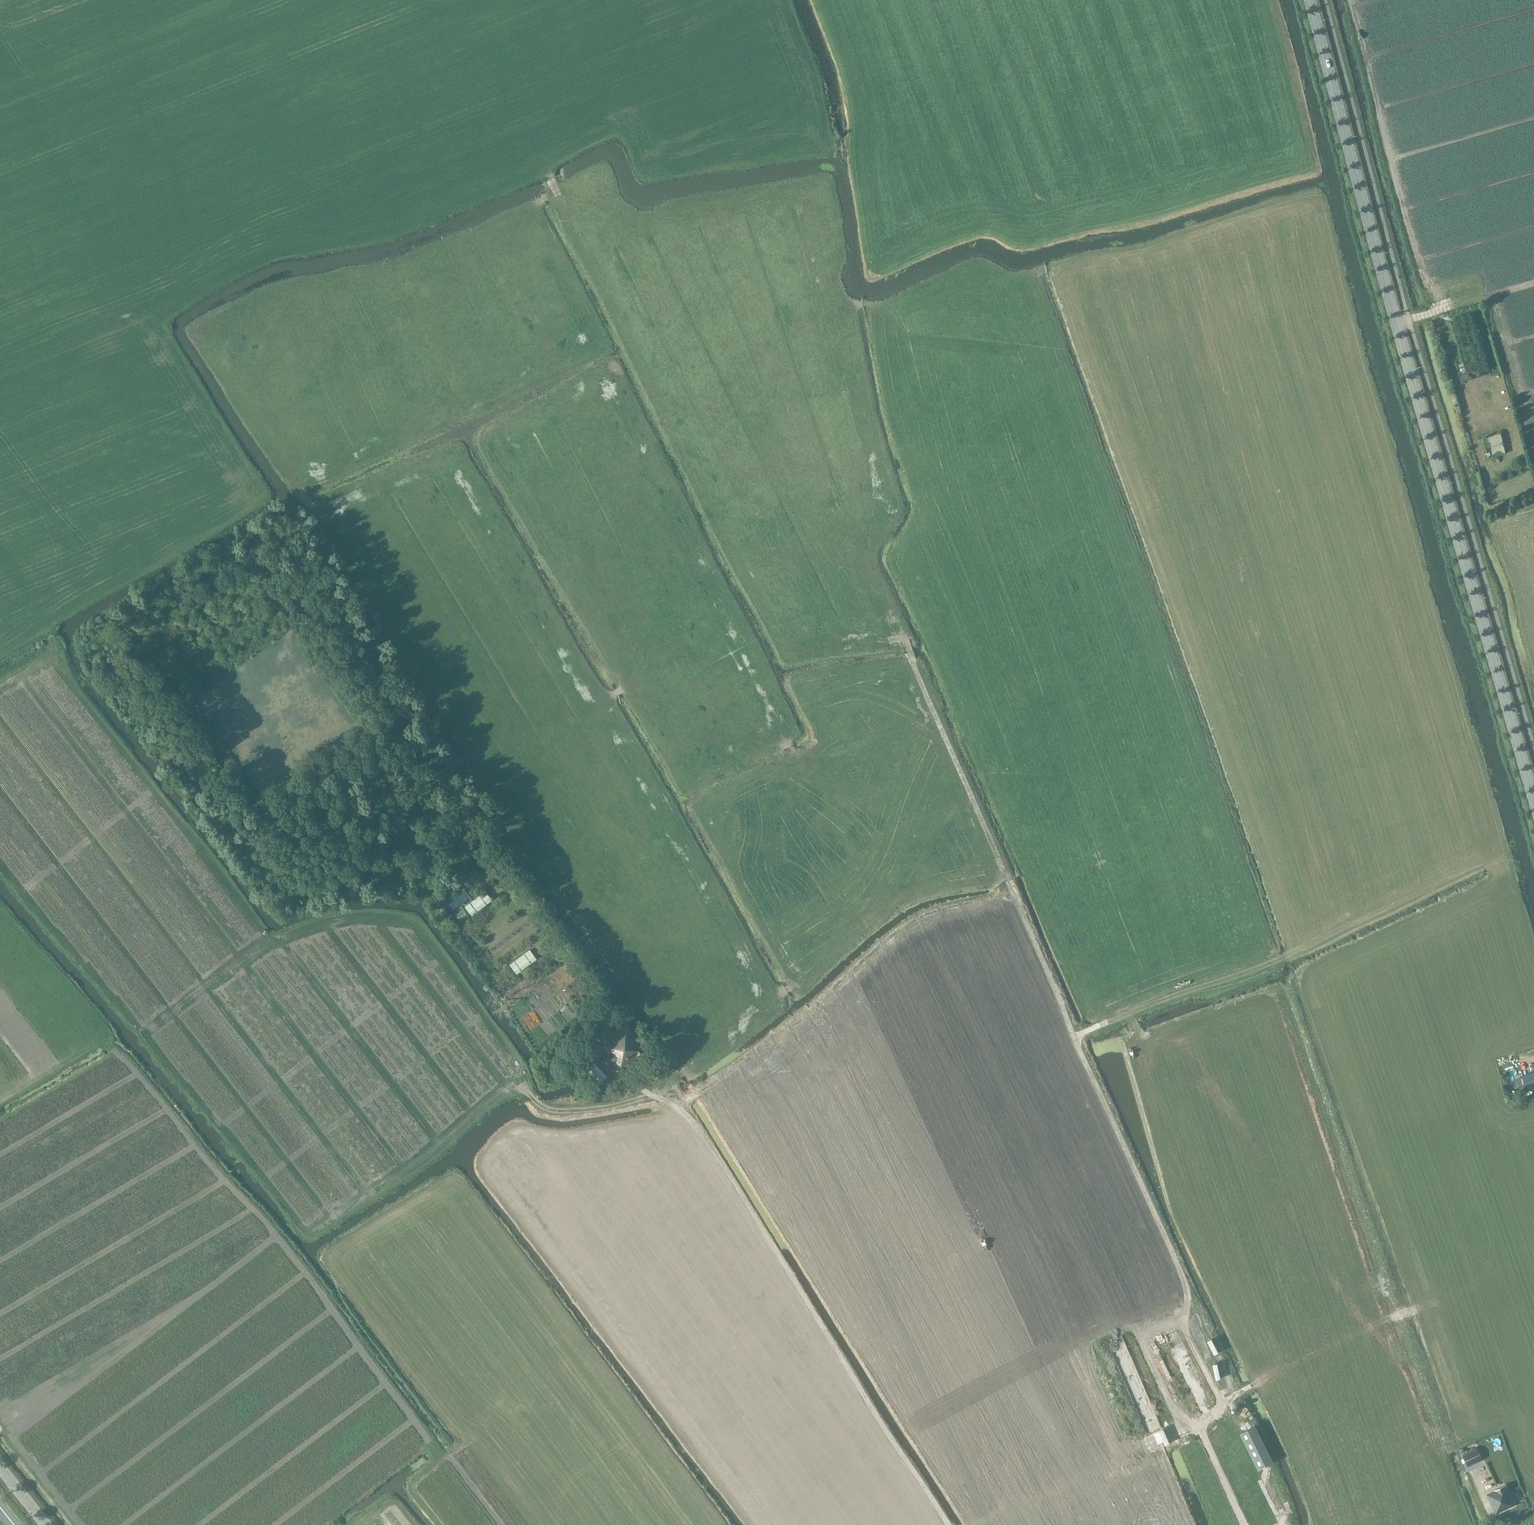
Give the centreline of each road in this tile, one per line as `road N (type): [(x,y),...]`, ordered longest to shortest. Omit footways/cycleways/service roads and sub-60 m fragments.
road 1 (track): [(889,640),(904,640),(915,660),(1182,1269),(1187,1324),(1230,1420),(987,1524)]
road 2 (tertiary): [(1533,800),(1309,0)]
road 3 (track): [(947,1524),(698,1128),(625,1070)]
road 4 (track): [(650,1094),(563,1111),(538,1106),(524,1088)]

